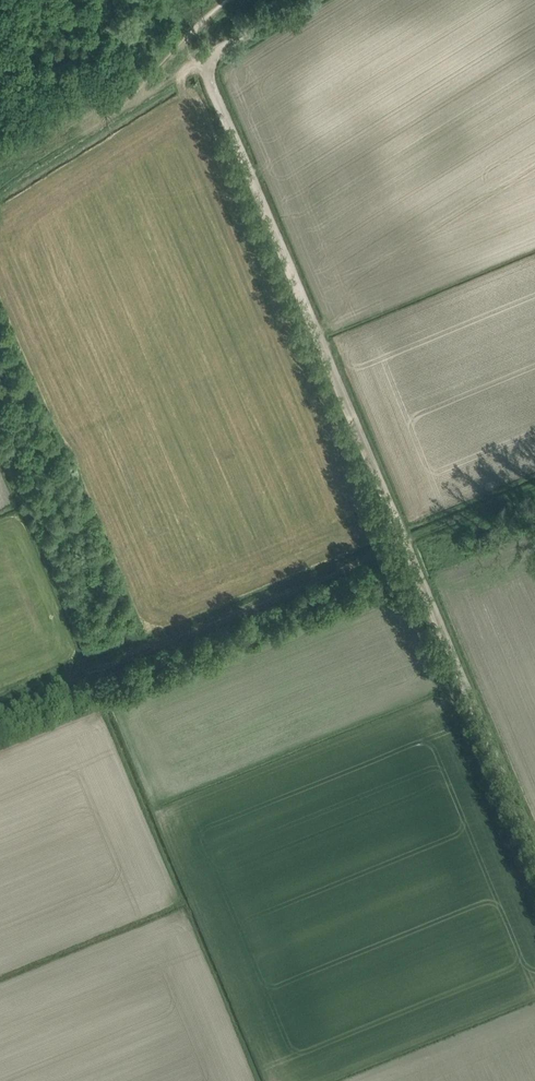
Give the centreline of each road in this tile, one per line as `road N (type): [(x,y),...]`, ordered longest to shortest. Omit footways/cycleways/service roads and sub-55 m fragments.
road 1 (track): [(401,544),(209,71),(211,61),(309,0)]
road 2 (track): [(401,544),(0,706)]
road 3 (track): [(534,867),(401,544)]

